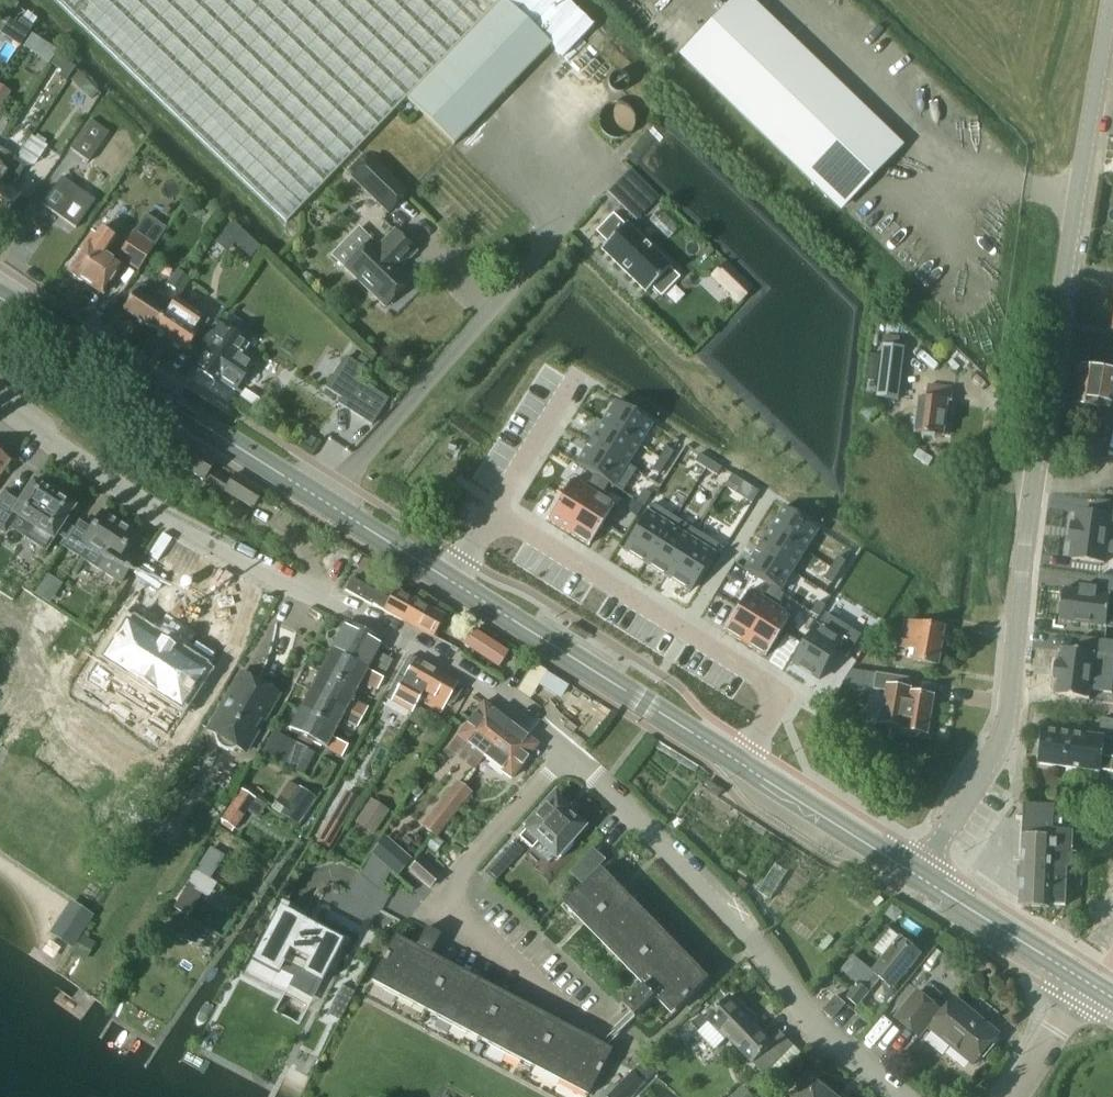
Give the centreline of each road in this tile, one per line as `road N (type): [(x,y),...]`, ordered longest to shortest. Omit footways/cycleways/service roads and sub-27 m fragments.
road 1 (tertiary): [(918,873),(0,297)]
road 2 (unclassified): [(918,873),(1002,742),(1010,715),(1044,405),(1111,0)]
road 3 (residential): [(567,753),(418,647),(141,502),(0,401)]
road 4 (residential): [(907,1096),(821,1028),(731,919),(567,753)]
road 5 (residential): [(567,753),(438,906),(597,1029)]
road 6 (tertiary): [(1085,978),(918,873)]
road 7 (residential): [(1011,1096),(1085,978)]

